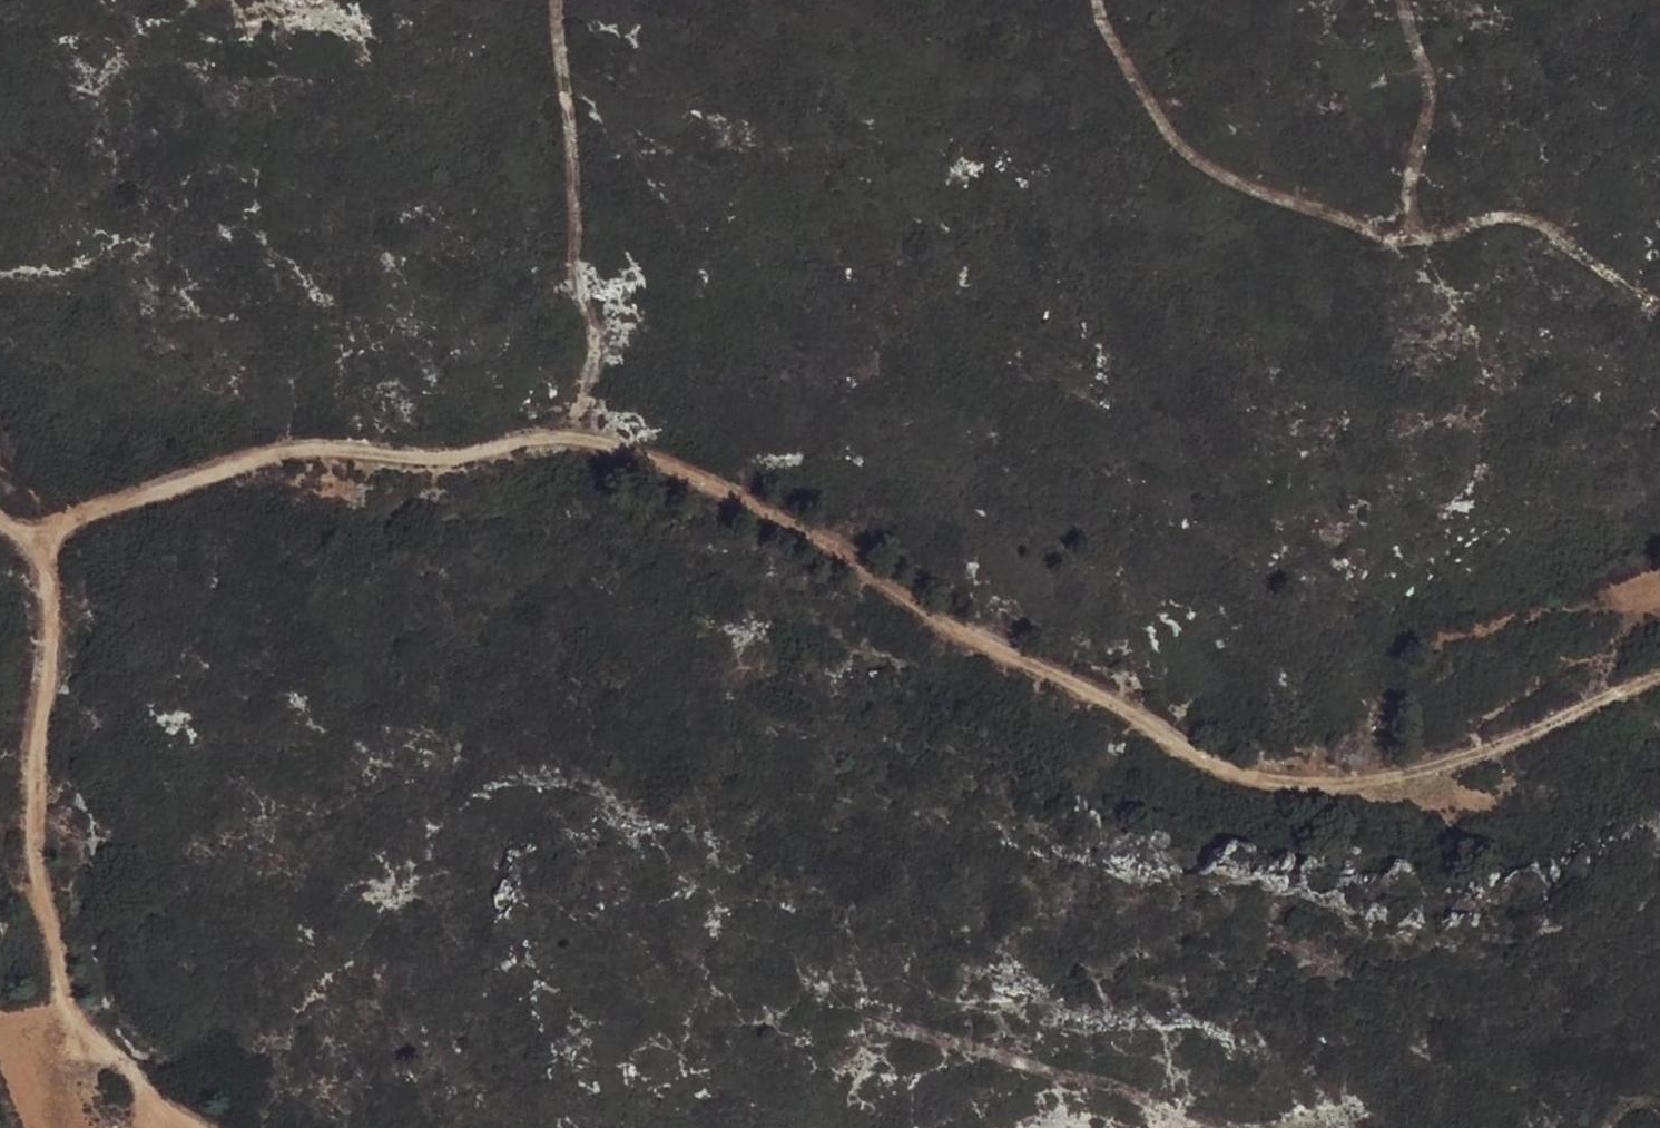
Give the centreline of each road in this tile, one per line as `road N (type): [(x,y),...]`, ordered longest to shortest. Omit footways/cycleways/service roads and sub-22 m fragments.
road 1 (track): [(0,519),(38,533),(310,447),(455,458),(559,435),(648,453),(836,547),(963,636),(1115,705),(1226,772),(1335,783),(1435,766),(1659,677)]
road 2 (track): [(38,533),(49,606),(33,855),(78,1009),(166,1127)]

